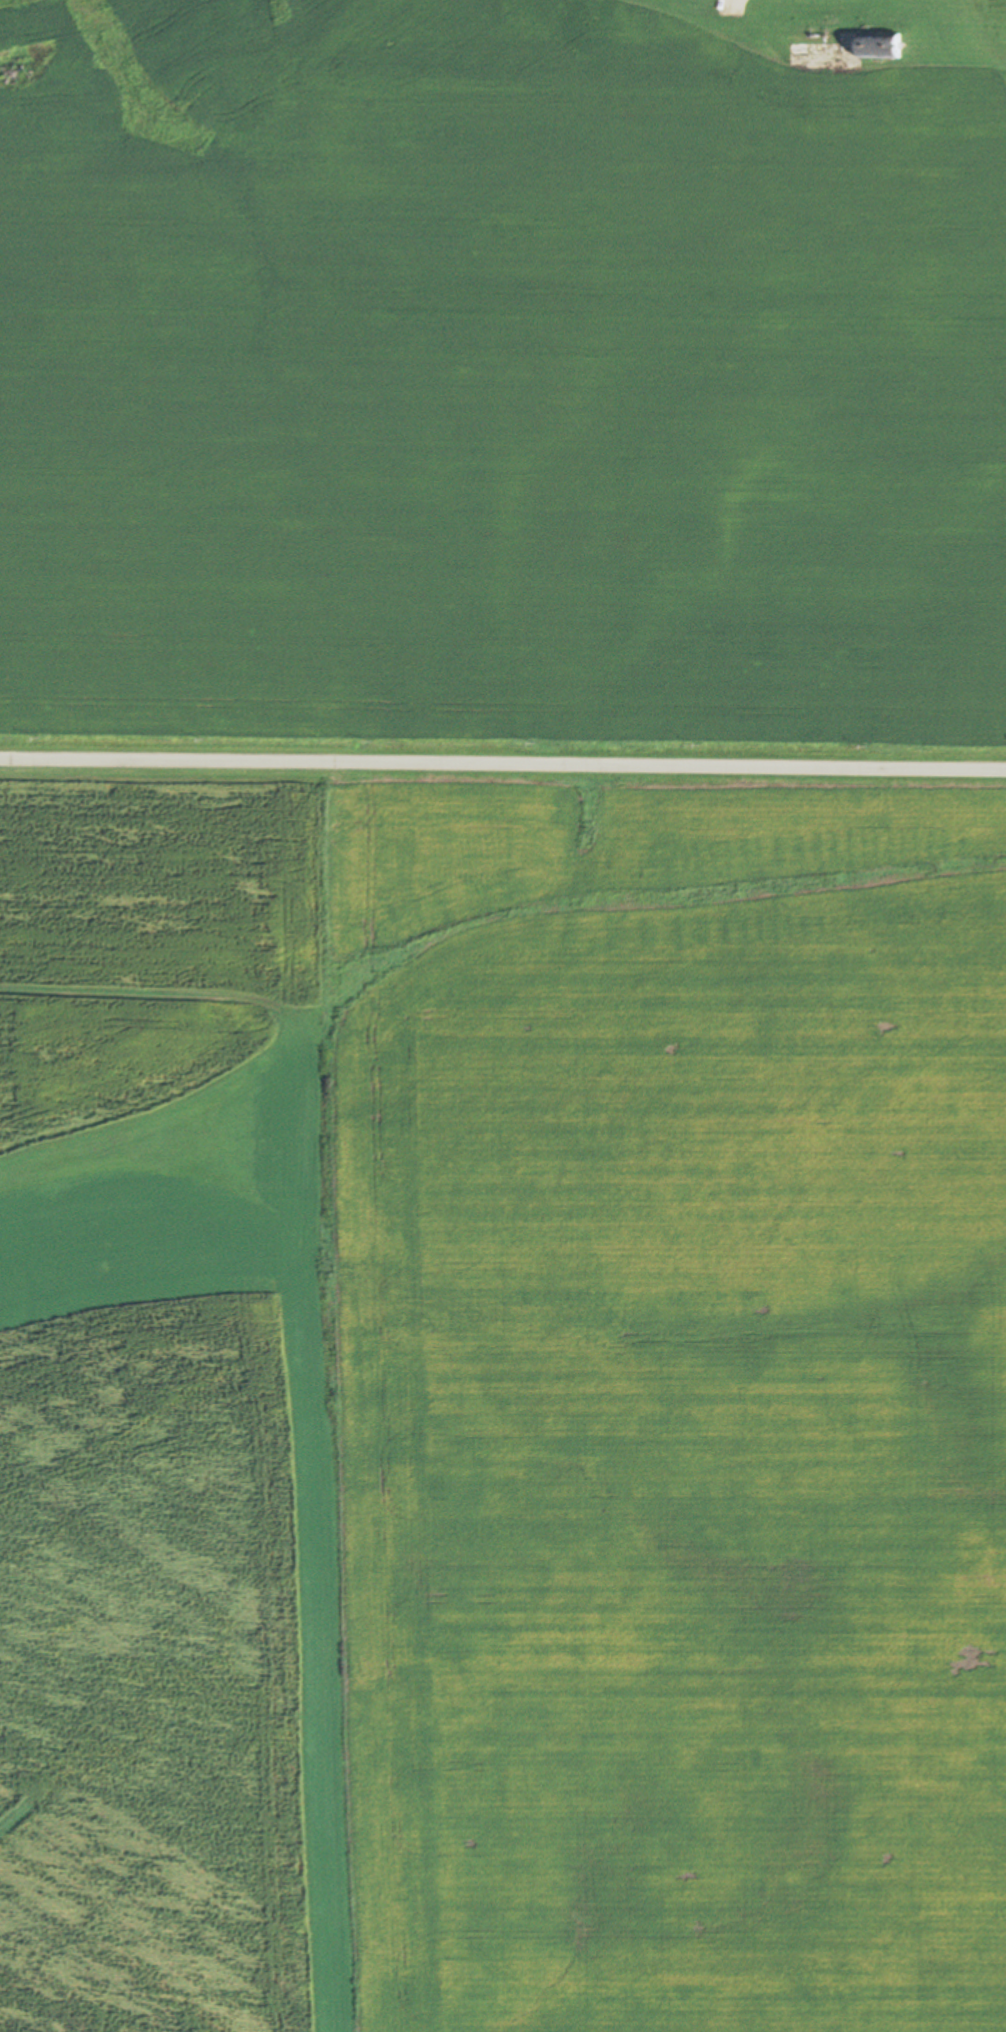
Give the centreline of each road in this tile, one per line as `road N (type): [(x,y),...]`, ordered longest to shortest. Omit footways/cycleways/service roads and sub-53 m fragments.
road 1 (residential): [(1005,769),(0,755)]

